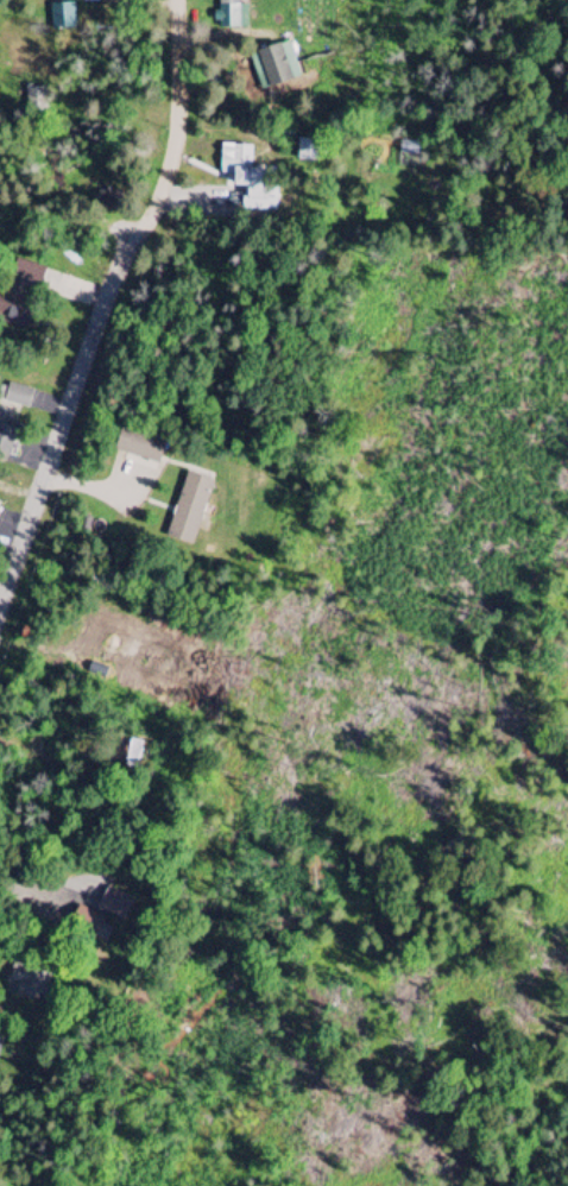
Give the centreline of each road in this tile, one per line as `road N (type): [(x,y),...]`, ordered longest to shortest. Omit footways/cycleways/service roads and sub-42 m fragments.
road 1 (residential): [(0,611),(125,259)]
road 2 (residential): [(125,259),(175,157),(177,0)]
road 3 (track): [(4,206),(144,229)]

